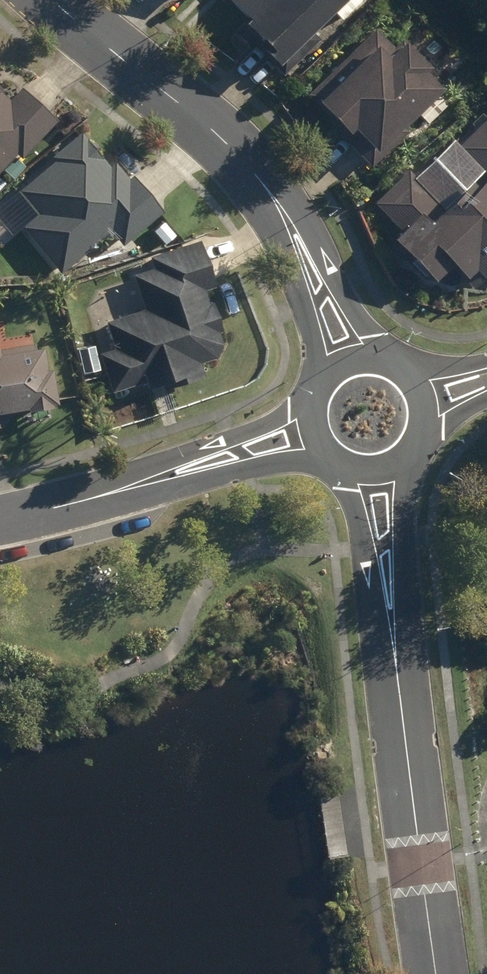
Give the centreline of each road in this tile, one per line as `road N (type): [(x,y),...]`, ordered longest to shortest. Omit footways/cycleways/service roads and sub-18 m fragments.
road 1 (residential): [(51,0),(209,127),(284,217)]
road 2 (residential): [(396,674),(437,973)]
road 3 (residential): [(107,494),(312,397)]
road 4 (residential): [(329,457),(107,494)]
road 5 (residential): [(396,674),(345,467)]
road 6 (residential): [(402,462),(404,617),(396,674)]
road 7 (residential): [(284,217),(325,251),(375,357)]
road 8 (residential): [(321,381),(287,262),(284,217)]

